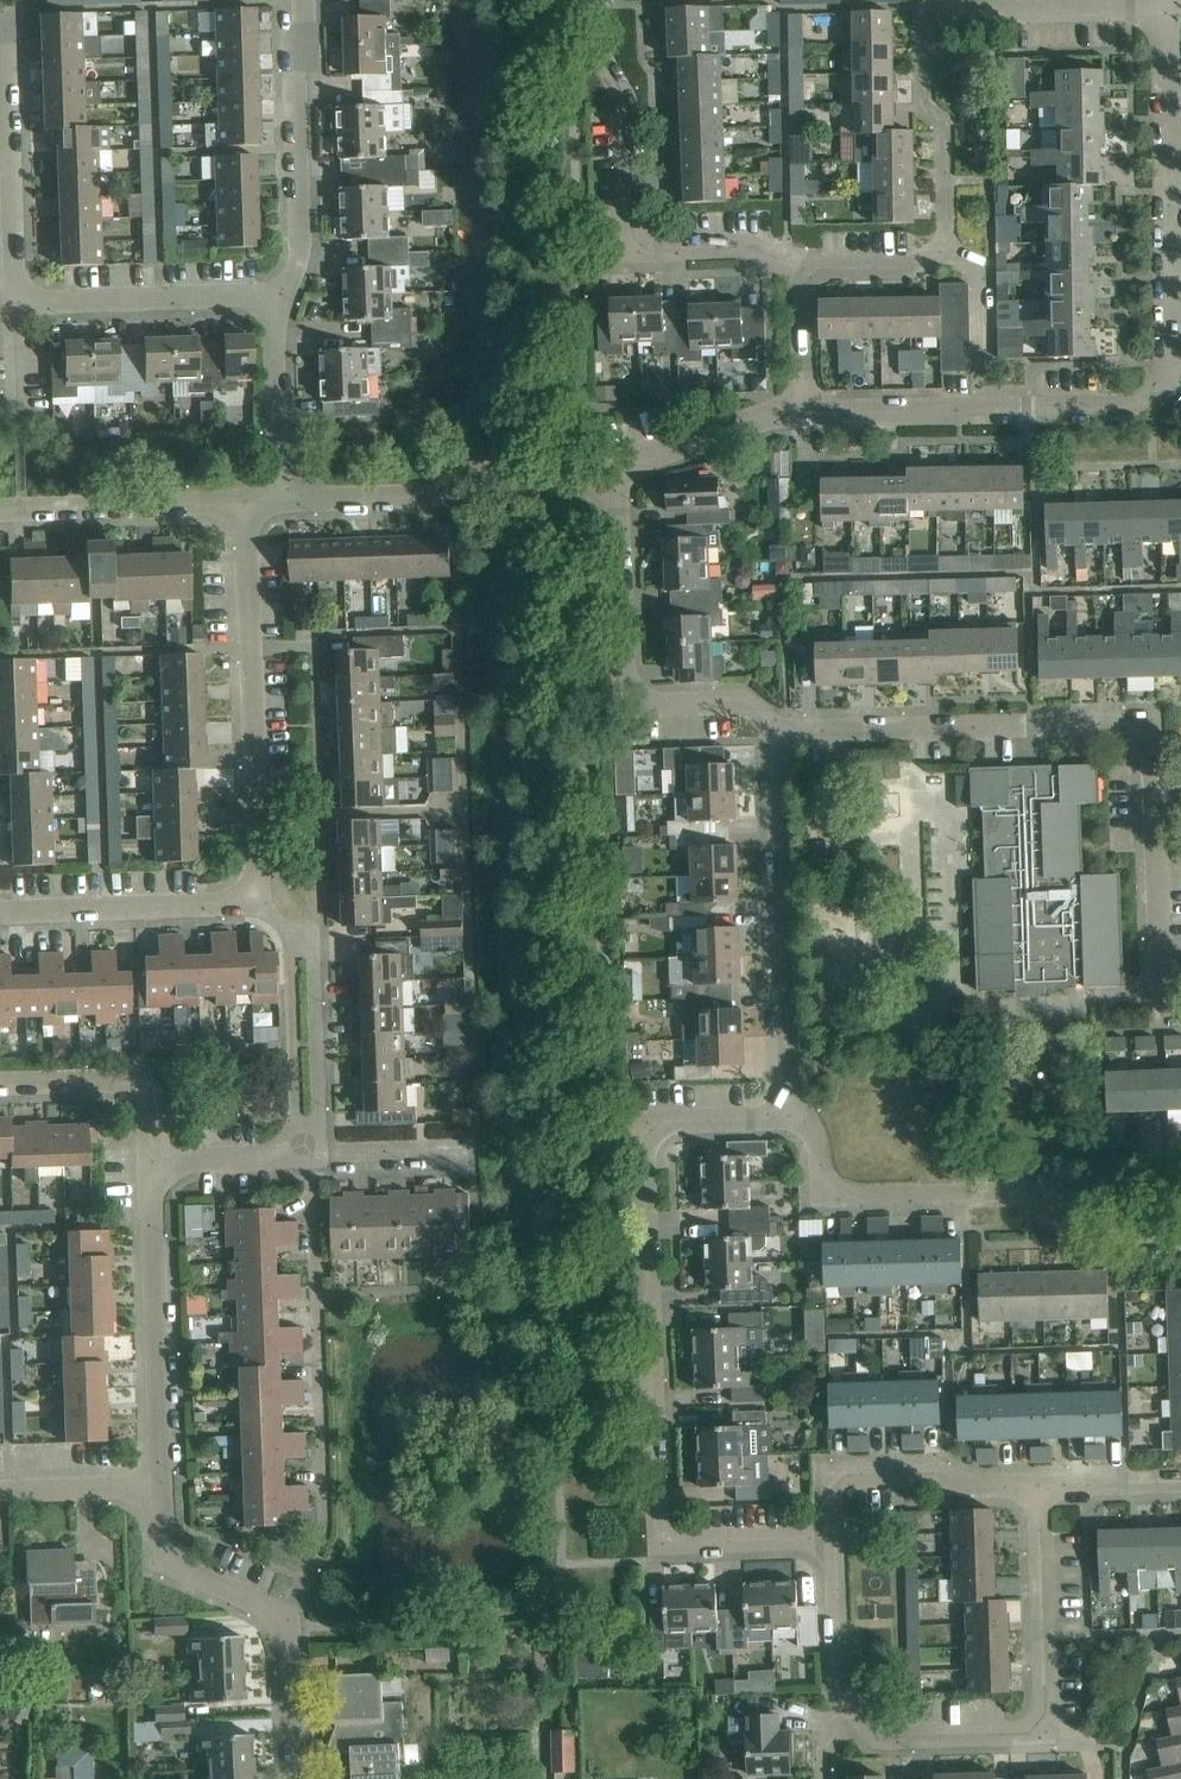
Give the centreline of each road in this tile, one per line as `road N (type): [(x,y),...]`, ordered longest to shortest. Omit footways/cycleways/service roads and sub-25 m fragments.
road 1 (residential): [(837,1537),(686,1543),(661,1528),(646,1140),(673,1122),(787,1118)]
road 2 (residential): [(1180,1008),(1164,995),(1155,759),(1145,737),(1110,723),(777,732)]
road 3 (residential): [(284,1625),(327,1520),(311,1156)]
road 4 (residential): [(1180,1227),(1041,1190),(837,1193),(822,1181),(818,1145),(806,1125),(787,1118)]
road 5 (residential): [(861,1711),(885,1739),(1030,1732),(1041,1724),(1039,1486)]
road 6 (residential): [(599,0),(601,51),(628,104),(633,236),(652,250),(755,246),(803,269)]
road 7 (residential): [(249,895),(259,869),(245,503)]
road 8 (residential): [(787,1118),(777,732)]
road 9 (residential): [(777,732),(732,700),(660,704),(631,694),(617,470)]
road 10 (residential): [(805,413),(1108,409),(1141,400),(1172,376)]
road 11 (residential): [(1172,376),(1166,8)]
road 12 (residential): [(281,502),(416,497),(468,475),(617,470)]
road 13 (residential): [(162,1487),(151,1163)]
road 14 (residential): [(274,306),(302,246),(295,72),(305,0)]
road 15 (residential): [(311,1156),(301,943),(249,895)]
road 16 (residential): [(0,38),(15,273),(27,300)]
road 17 (residential): [(837,1537),(840,1475),(936,1471),(975,1488),(1039,1486)]
road 18 (residential): [(948,248),(945,124),(926,103),(924,41),(944,6)]
road 19 (residential): [(0,913),(224,905),(249,895)]
road 20 (residential): [(274,306),(239,296),(27,300)]
road 21 (residential): [(0,511),(245,503)]
road 22 (residential): [(944,6),(1166,8)]
road 23 (residential): [(0,1085),(128,1084),(149,1118),(151,1163)]
road 24 (residential): [(284,1625),(169,1555),(162,1487)]
road 25 (residential): [(617,470),(774,413),(805,413)]
road 26 (residential): [(281,502),(274,306)]
road 27 (residential): [(861,1711),(843,1678),(837,1537)]
road 28 (residential): [(162,1487),(0,1492)]
road 29 (residential): [(151,1163),(311,1156)]
road 30 (residential): [(296,1778),(284,1625)]
road 31 (residential): [(311,1156),(464,1149)]
road 32 (residential): [(803,269),(909,268),(948,248)]
road 33 (residential): [(805,413),(803,269)]
road 34 (residential): [(1180,1482),(1039,1486)]
road 35 (residential): [(948,248),(981,269),(984,369)]

